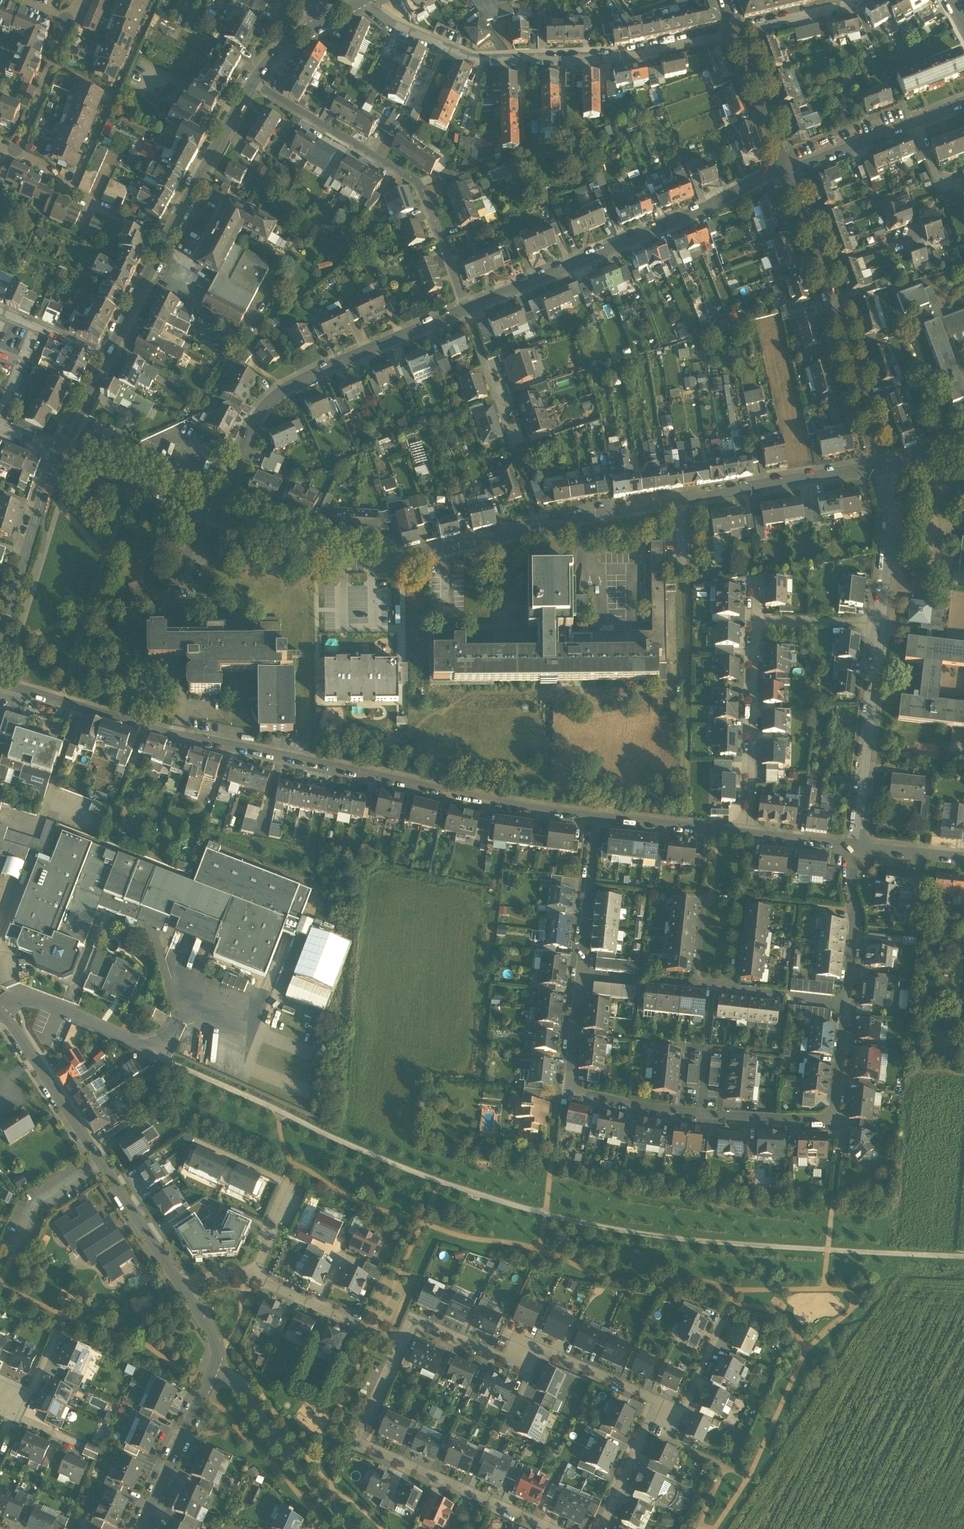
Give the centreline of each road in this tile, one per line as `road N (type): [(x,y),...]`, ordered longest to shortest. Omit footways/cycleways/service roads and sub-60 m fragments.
road 1 (track): [(963,1256),(676,1239),(546,1215),(440,1182),(131,1039)]
road 2 (residential): [(595,818),(565,1091),(700,1117),(838,1122),(861,927),(850,879),(854,846)]
road 3 (residential): [(218,516),(305,552),(371,563),(681,498),(879,467)]
road 4 (residential): [(0,683),(198,742),(491,806),(595,818)]
road 5 (residential): [(361,6),(475,61),(634,57),(738,34)]
road 6 (residential): [(783,170),(466,309)]
road 7 (residential): [(466,309),(286,388),(249,436),(218,516)]
road 8 (residential): [(253,84),(419,184),(466,309)]
road 9 (residential): [(0,1013),(182,1285)]
road 10 (residential): [(553,1528),(354,1442),(399,1344)]
road 11 (residential): [(783,170),(879,467)]
road 12 (residential): [(399,1344),(410,1316),(491,1352),(548,1351),(657,1401)]
road 13 (residential): [(881,625),(854,846)]
road 14 (residential): [(214,1365),(242,1387),(286,1454),(353,1528)]
road 15 (residential): [(746,834),(753,622)]
road 16 (residential): [(963,104),(783,170)]
road 17 (residential): [(55,454),(0,633)]
road 18 (residential): [(214,1365),(141,1528)]
road 19 (residential): [(253,84),(169,240)]
road 20 (residential): [(169,240),(95,208),(16,154)]
road 21 (residential): [(55,454),(218,516)]
road 22 (residential): [(517,462),(466,309)]
road 23 (residential): [(879,467),(891,530),(881,625)]
road 24 (residential): [(595,818),(746,834)]
road 25 (residential): [(738,34),(783,170)]
road 26 (unclassified): [(131,1039),(32,996),(0,1010)]
road 27 (residential): [(16,154),(67,22)]
road 28 (residential): [(657,1401),(601,1528)]
road 29 (residential): [(169,240),(108,357)]
road 30 (residential): [(738,34),(865,0)]
road 31 (residential): [(753,622),(881,625)]

